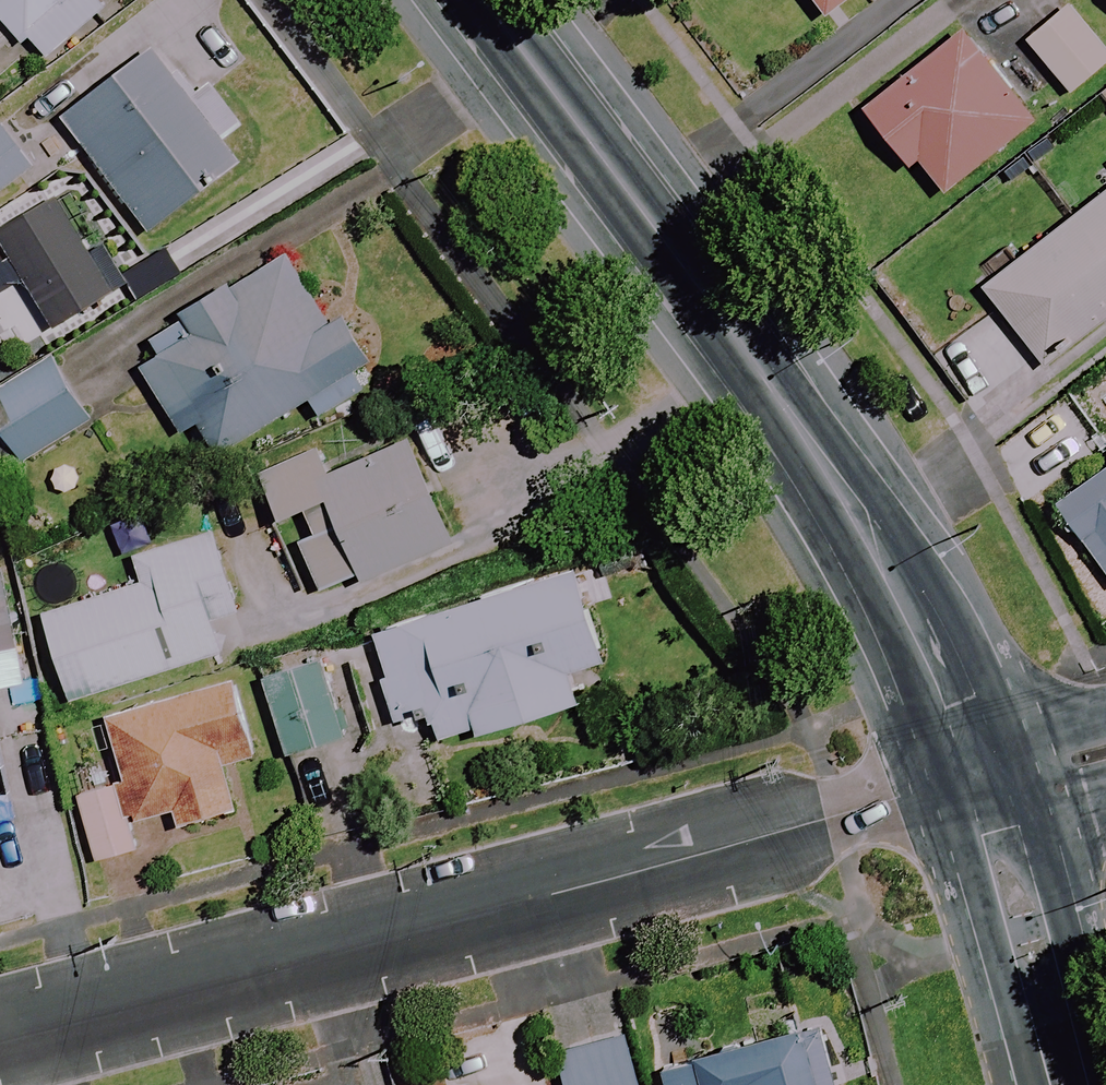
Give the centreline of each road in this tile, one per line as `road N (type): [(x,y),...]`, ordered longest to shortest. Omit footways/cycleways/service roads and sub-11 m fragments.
road 1 (residential): [(975,779),(0,1040)]
road 2 (secondary): [(975,779),(944,729),(848,512),(775,396),(483,0)]
road 3 (secondary): [(1069,1084),(975,779)]
road 4 (residential): [(1105,752),(975,779)]

